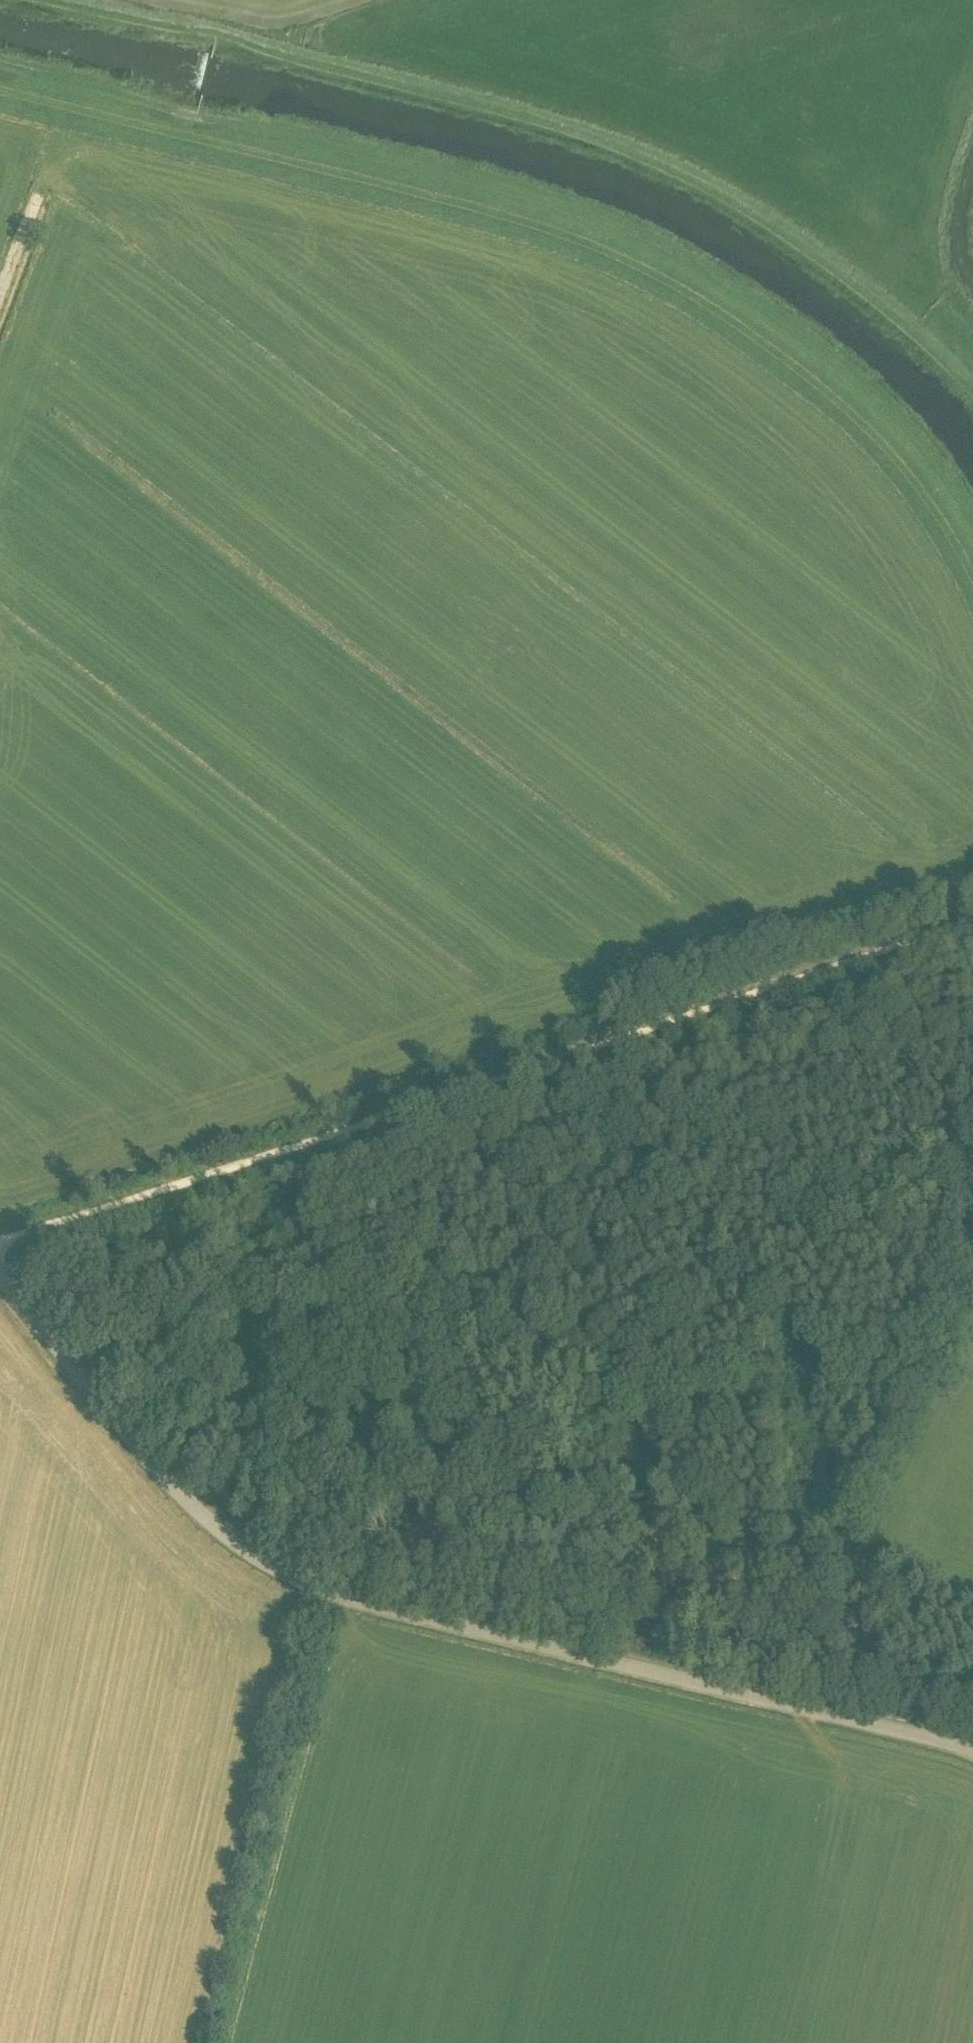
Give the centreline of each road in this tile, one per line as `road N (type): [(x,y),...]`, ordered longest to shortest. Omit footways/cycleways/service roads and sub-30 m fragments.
road 1 (unclassified): [(972,1755),(924,1736),(312,1590),(228,1537),(155,1471),(0,1276)]

